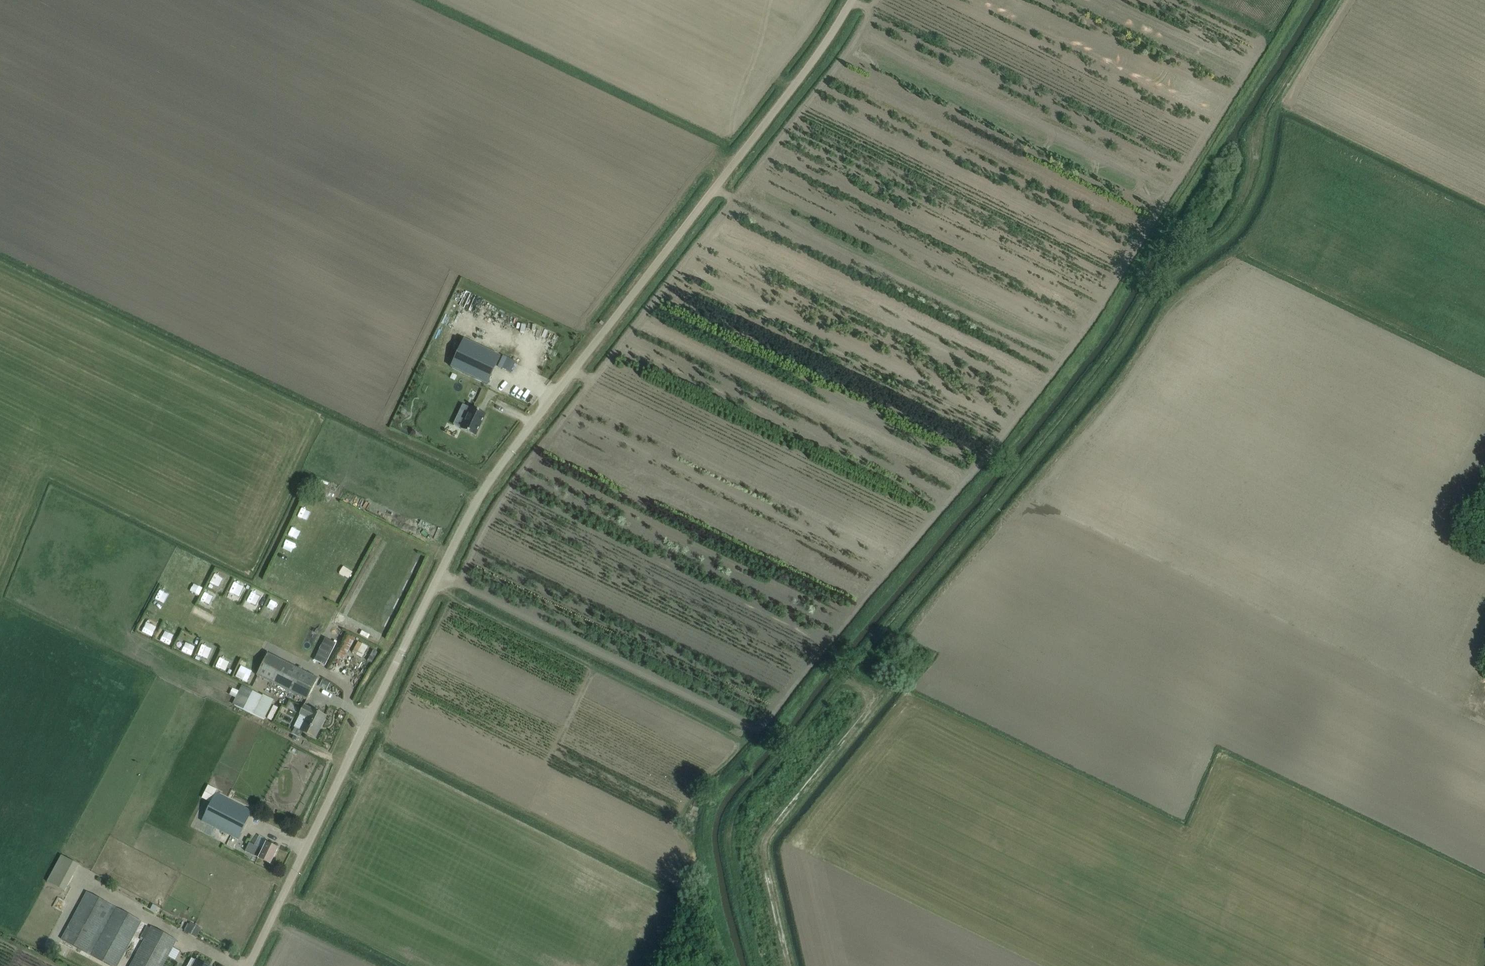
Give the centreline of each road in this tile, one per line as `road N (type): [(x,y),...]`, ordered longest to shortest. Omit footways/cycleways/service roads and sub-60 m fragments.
road 1 (unclassified): [(244,965),(491,479),(850,0)]

